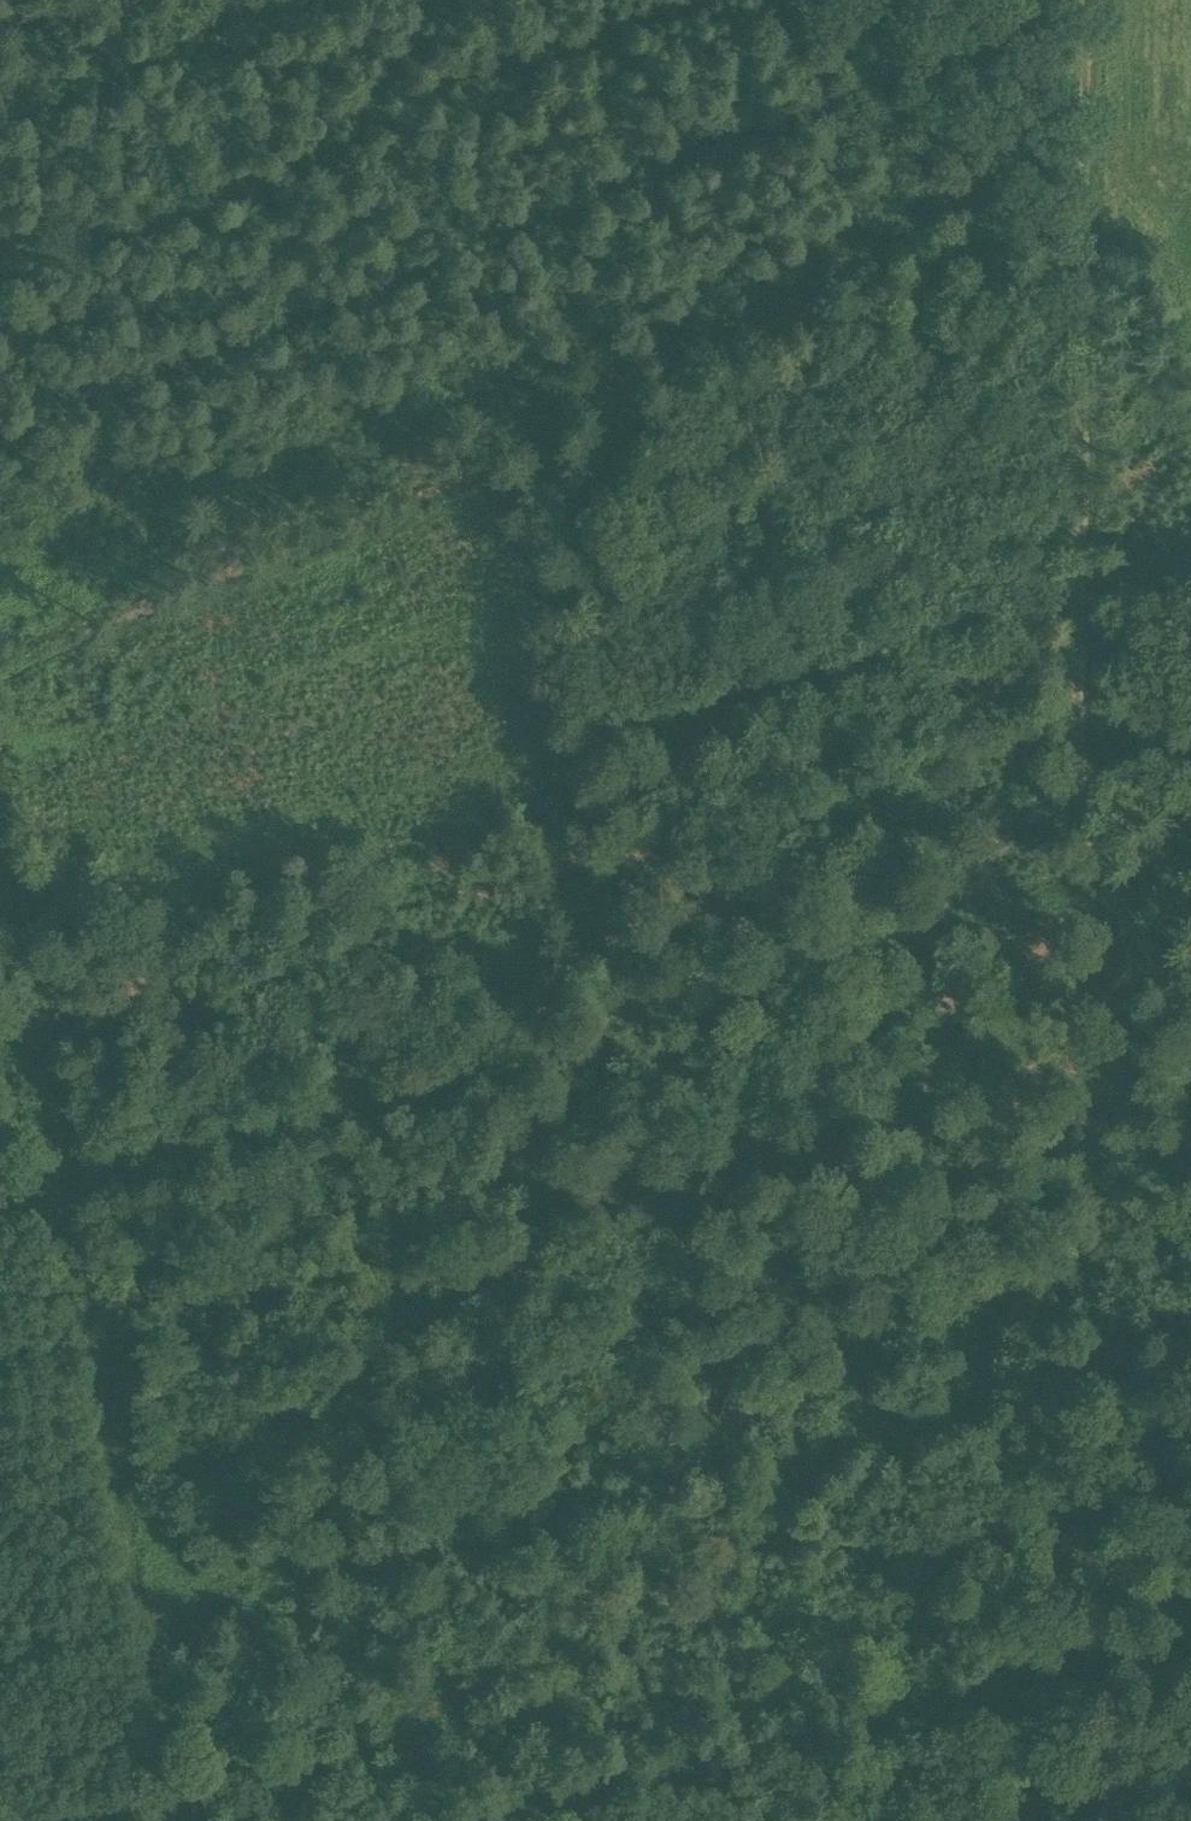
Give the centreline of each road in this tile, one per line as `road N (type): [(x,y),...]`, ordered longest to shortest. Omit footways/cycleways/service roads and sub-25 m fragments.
road 1 (track): [(1072,273),(985,266),(0,652)]
road 2 (track): [(1074,0),(1073,360),(1089,814),(1131,910),(1190,998)]
road 3 (track): [(0,827),(165,1820)]

